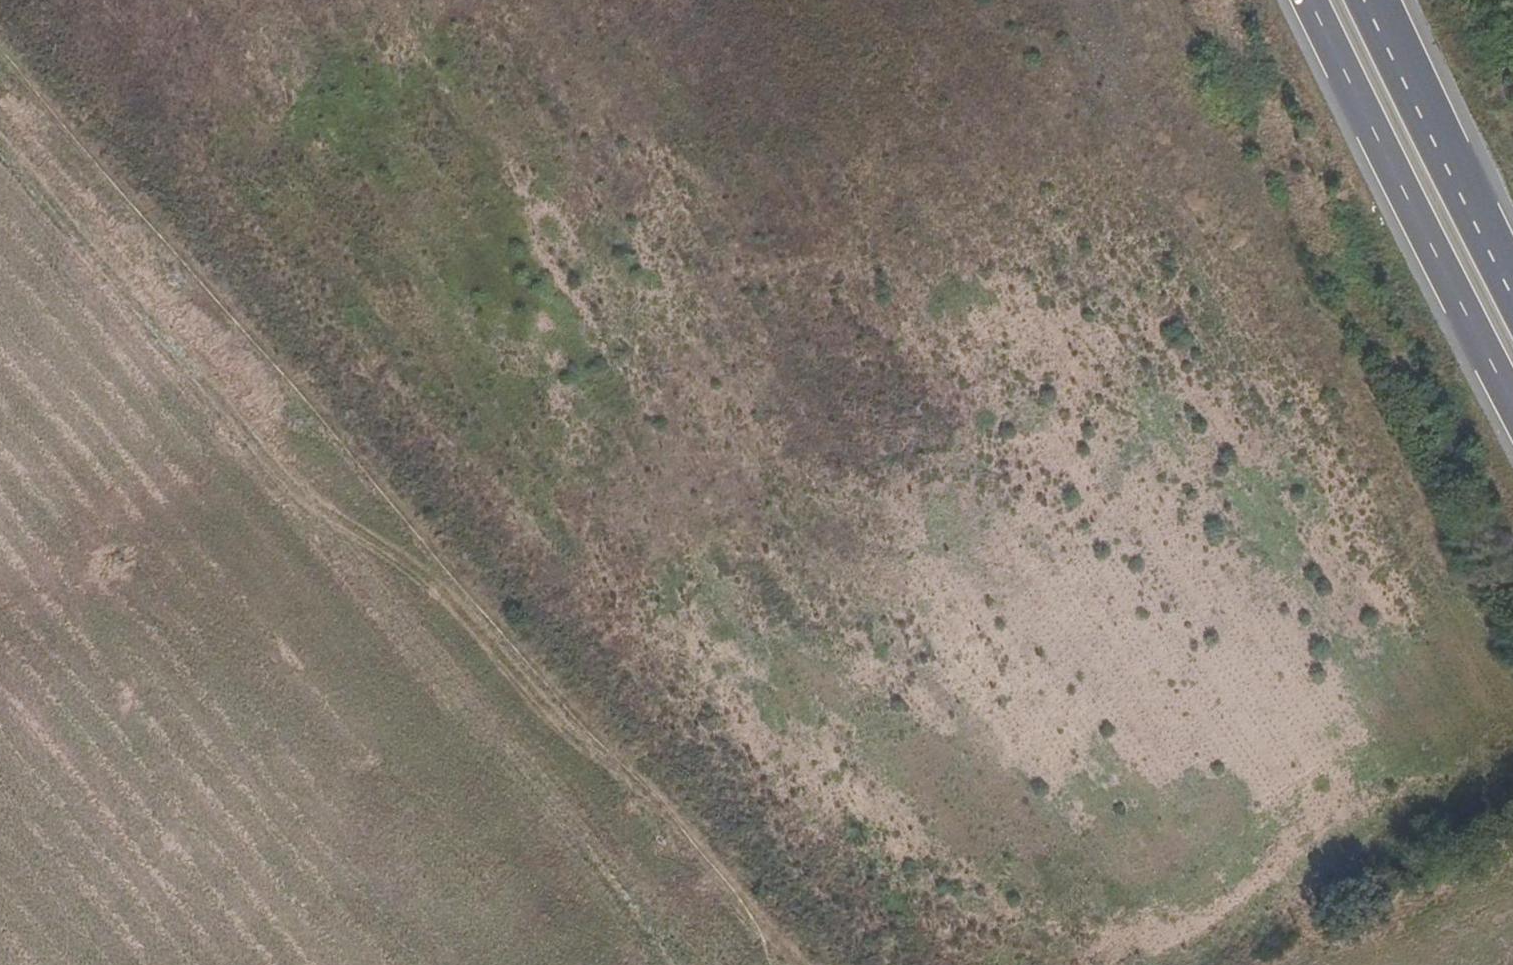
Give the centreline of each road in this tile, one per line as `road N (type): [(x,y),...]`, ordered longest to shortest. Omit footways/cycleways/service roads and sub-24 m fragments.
road 1 (track): [(0,53),(797,964)]
road 2 (motorway): [(1305,0),(1512,382)]
road 3 (motorway): [(1512,287),(1365,0)]

